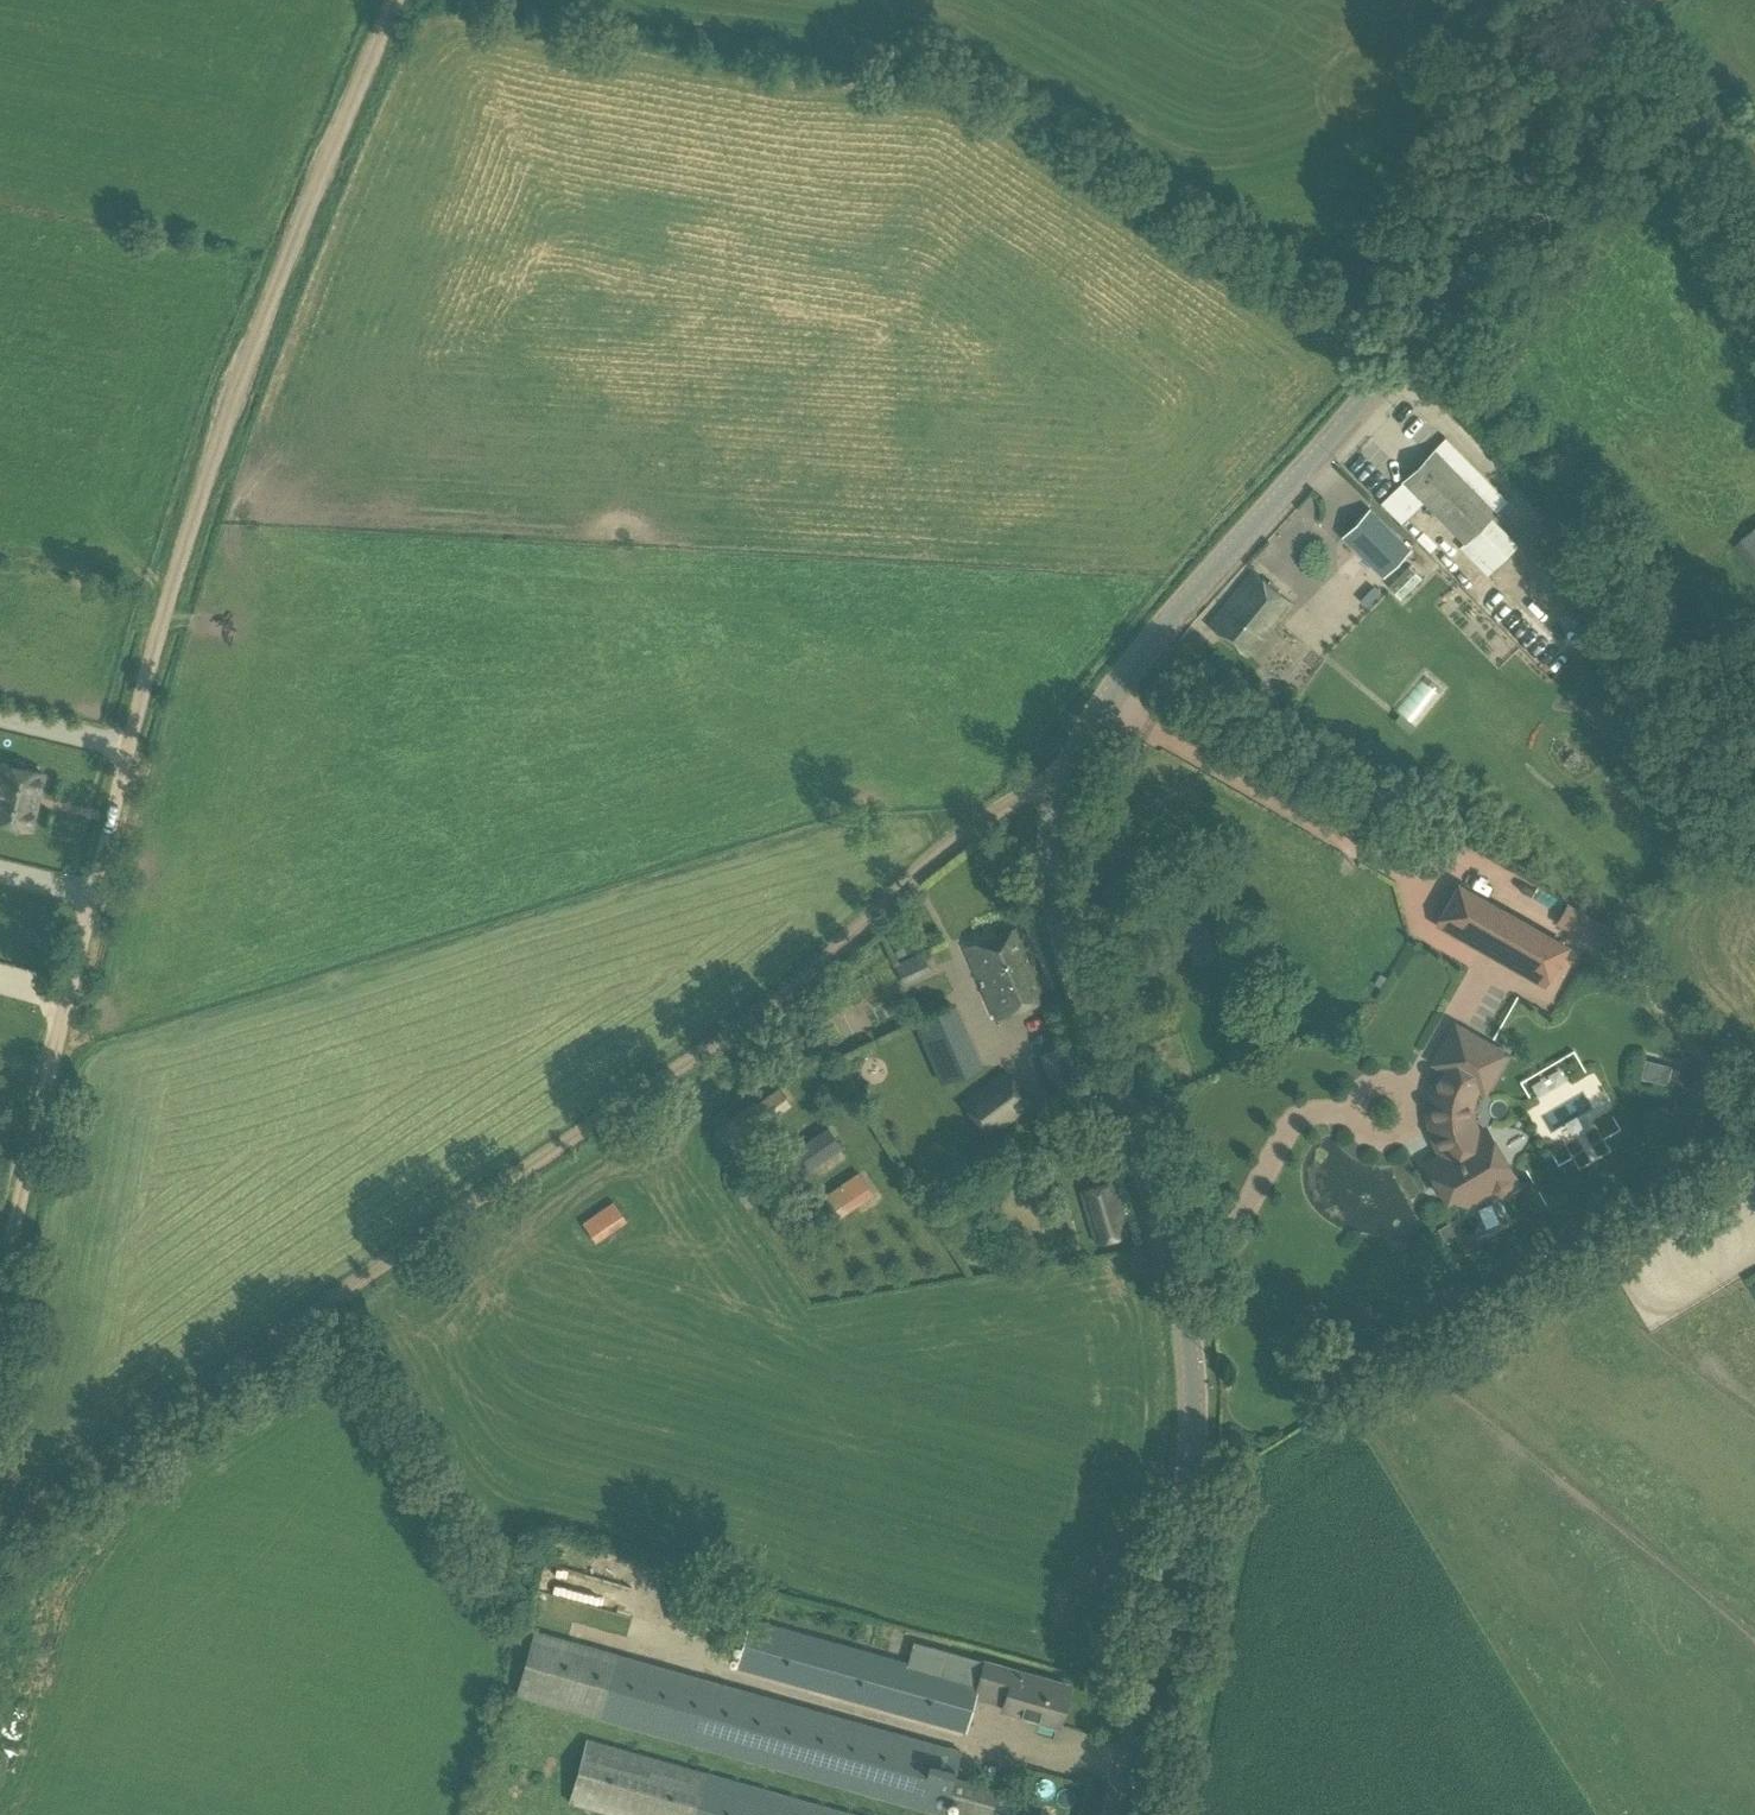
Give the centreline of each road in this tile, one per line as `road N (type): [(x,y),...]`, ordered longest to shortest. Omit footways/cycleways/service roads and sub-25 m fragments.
road 1 (tertiary): [(1117,1814),(1169,1623),(1191,1510),(1199,1405),(1189,1300),(1171,1225),(1069,936),(1053,862),(1057,795),(1075,738),(1175,611),(1379,387),(1609,19),(1632,0)]
road 2 (track): [(0,1334),(174,590),(245,370),(396,0)]
road 3 (track): [(1068,761),(906,881),(849,947),(0,1526)]
road 4 (track): [(1754,157),(1724,108),(1629,2)]

